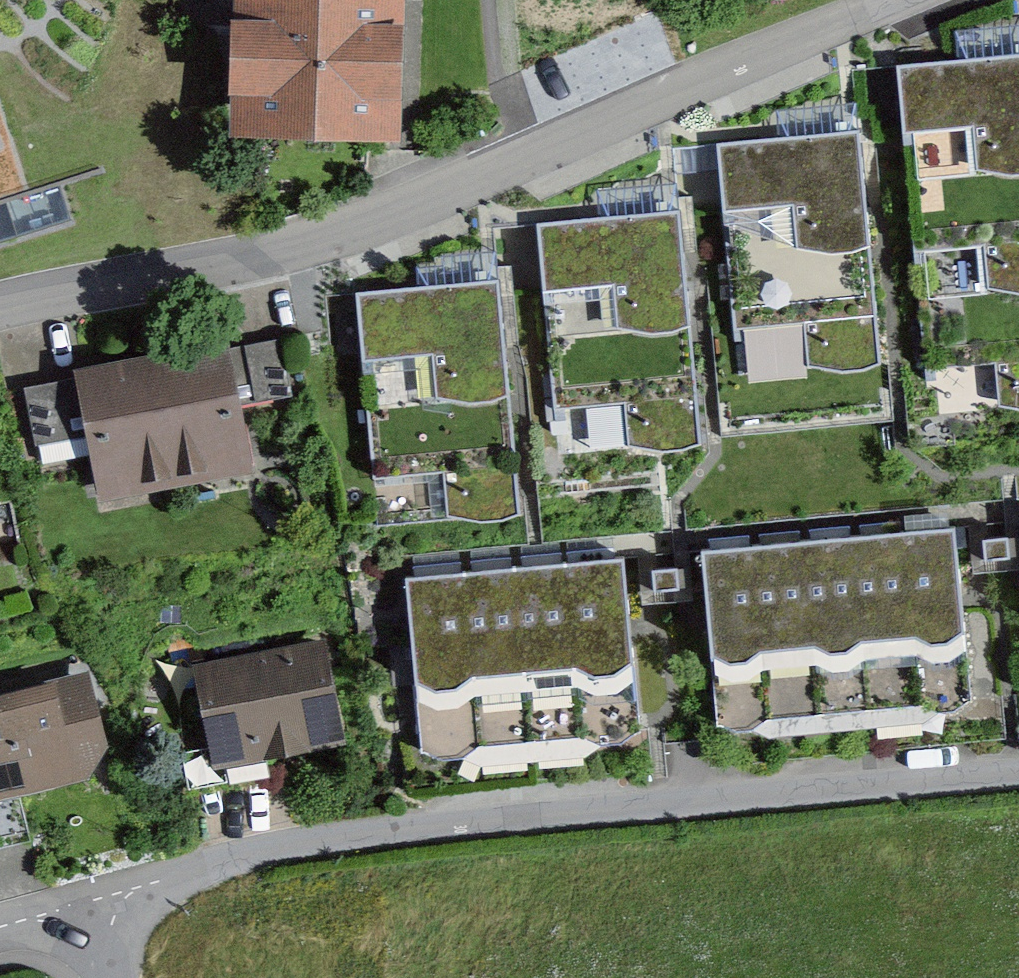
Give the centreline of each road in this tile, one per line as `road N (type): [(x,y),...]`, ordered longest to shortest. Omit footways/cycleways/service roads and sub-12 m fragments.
road 1 (residential): [(0,304),(219,265),(389,217),(910,0)]
road 2 (residential): [(1018,780),(337,849),(99,907)]

